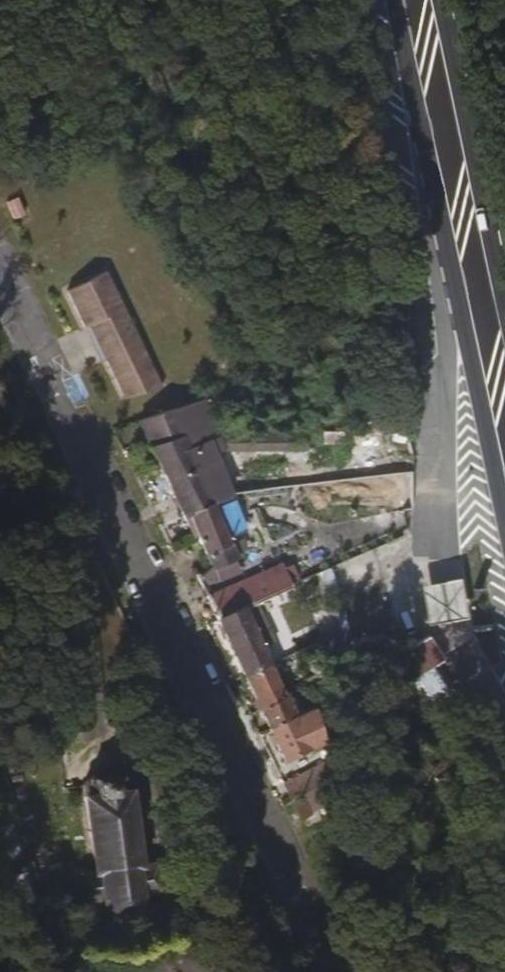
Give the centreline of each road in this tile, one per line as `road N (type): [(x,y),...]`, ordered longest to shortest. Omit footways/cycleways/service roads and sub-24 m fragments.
road 1 (unclassified): [(0,280),(335,971)]
road 2 (primary): [(398,0),(504,537)]
road 3 (track): [(88,461),(75,526),(95,732),(144,781),(225,962)]
road 4 (primary): [(504,290),(443,0)]

